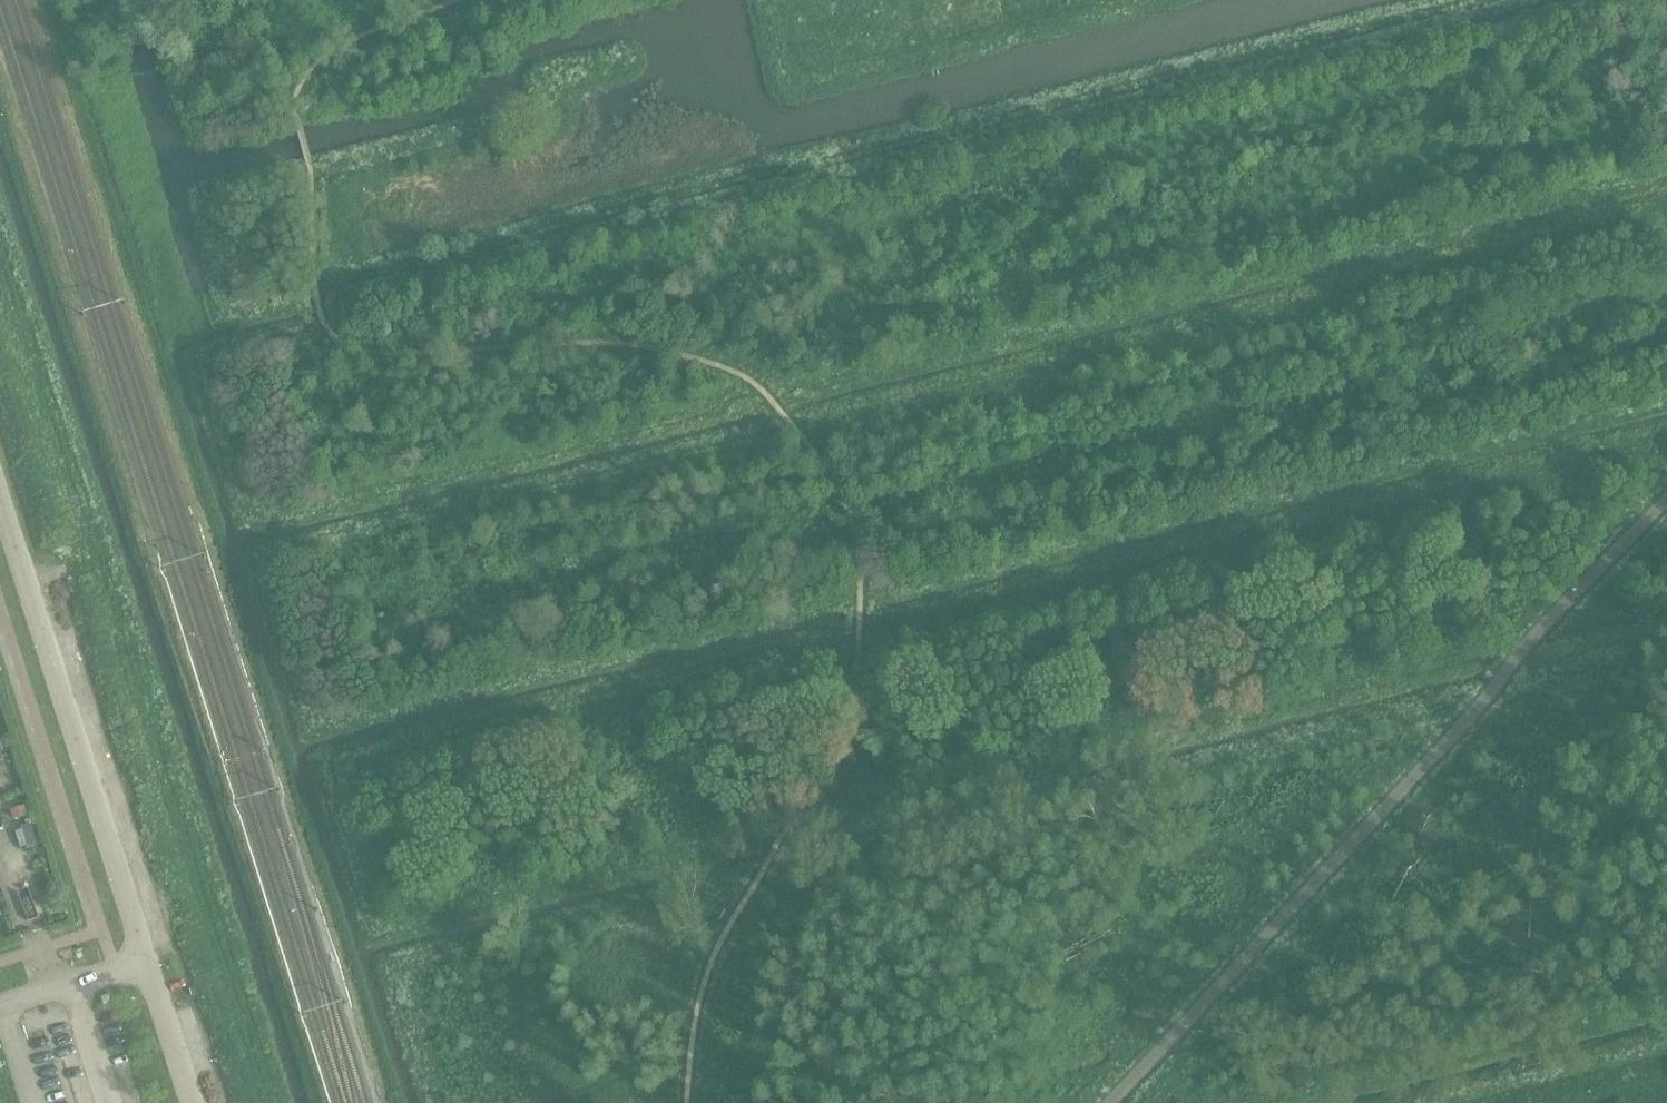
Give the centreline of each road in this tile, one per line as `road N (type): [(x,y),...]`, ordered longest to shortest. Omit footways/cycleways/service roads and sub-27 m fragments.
road 1 (residential): [(0,500),(147,963)]
road 2 (residential): [(147,963),(0,1005)]
road 3 (unclassified): [(147,963),(191,1102)]

